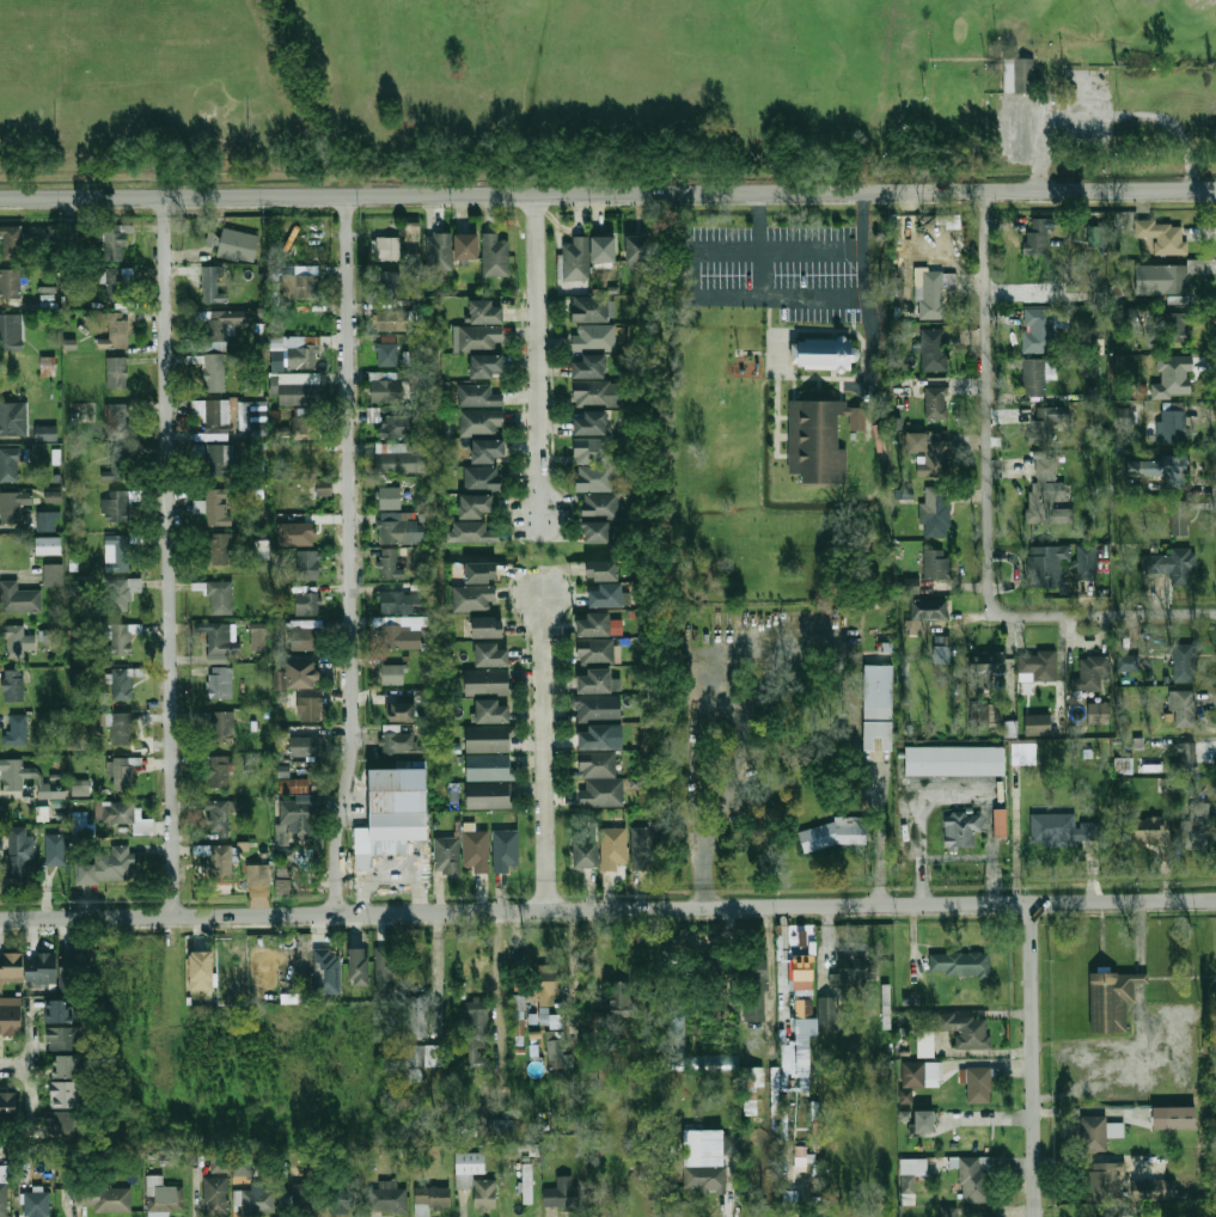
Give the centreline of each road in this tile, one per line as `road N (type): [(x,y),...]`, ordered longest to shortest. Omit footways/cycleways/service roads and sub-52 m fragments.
road 1 (residential): [(0,920),(1215,899)]
road 2 (tertiary): [(0,199),(1215,190)]
road 3 (residential): [(177,917),(167,197)]
road 4 (residential): [(338,915),(337,850),(358,736),(349,197)]
road 5 (residential): [(1215,615),(1015,617),(991,597),(985,191)]
road 6 (residential): [(537,195),(539,520)]
road 7 (residential): [(1037,1216),(1029,900)]
road 8 (residential): [(551,910),(543,595)]
road 9 (residential): [(35,1003),(31,1133)]

